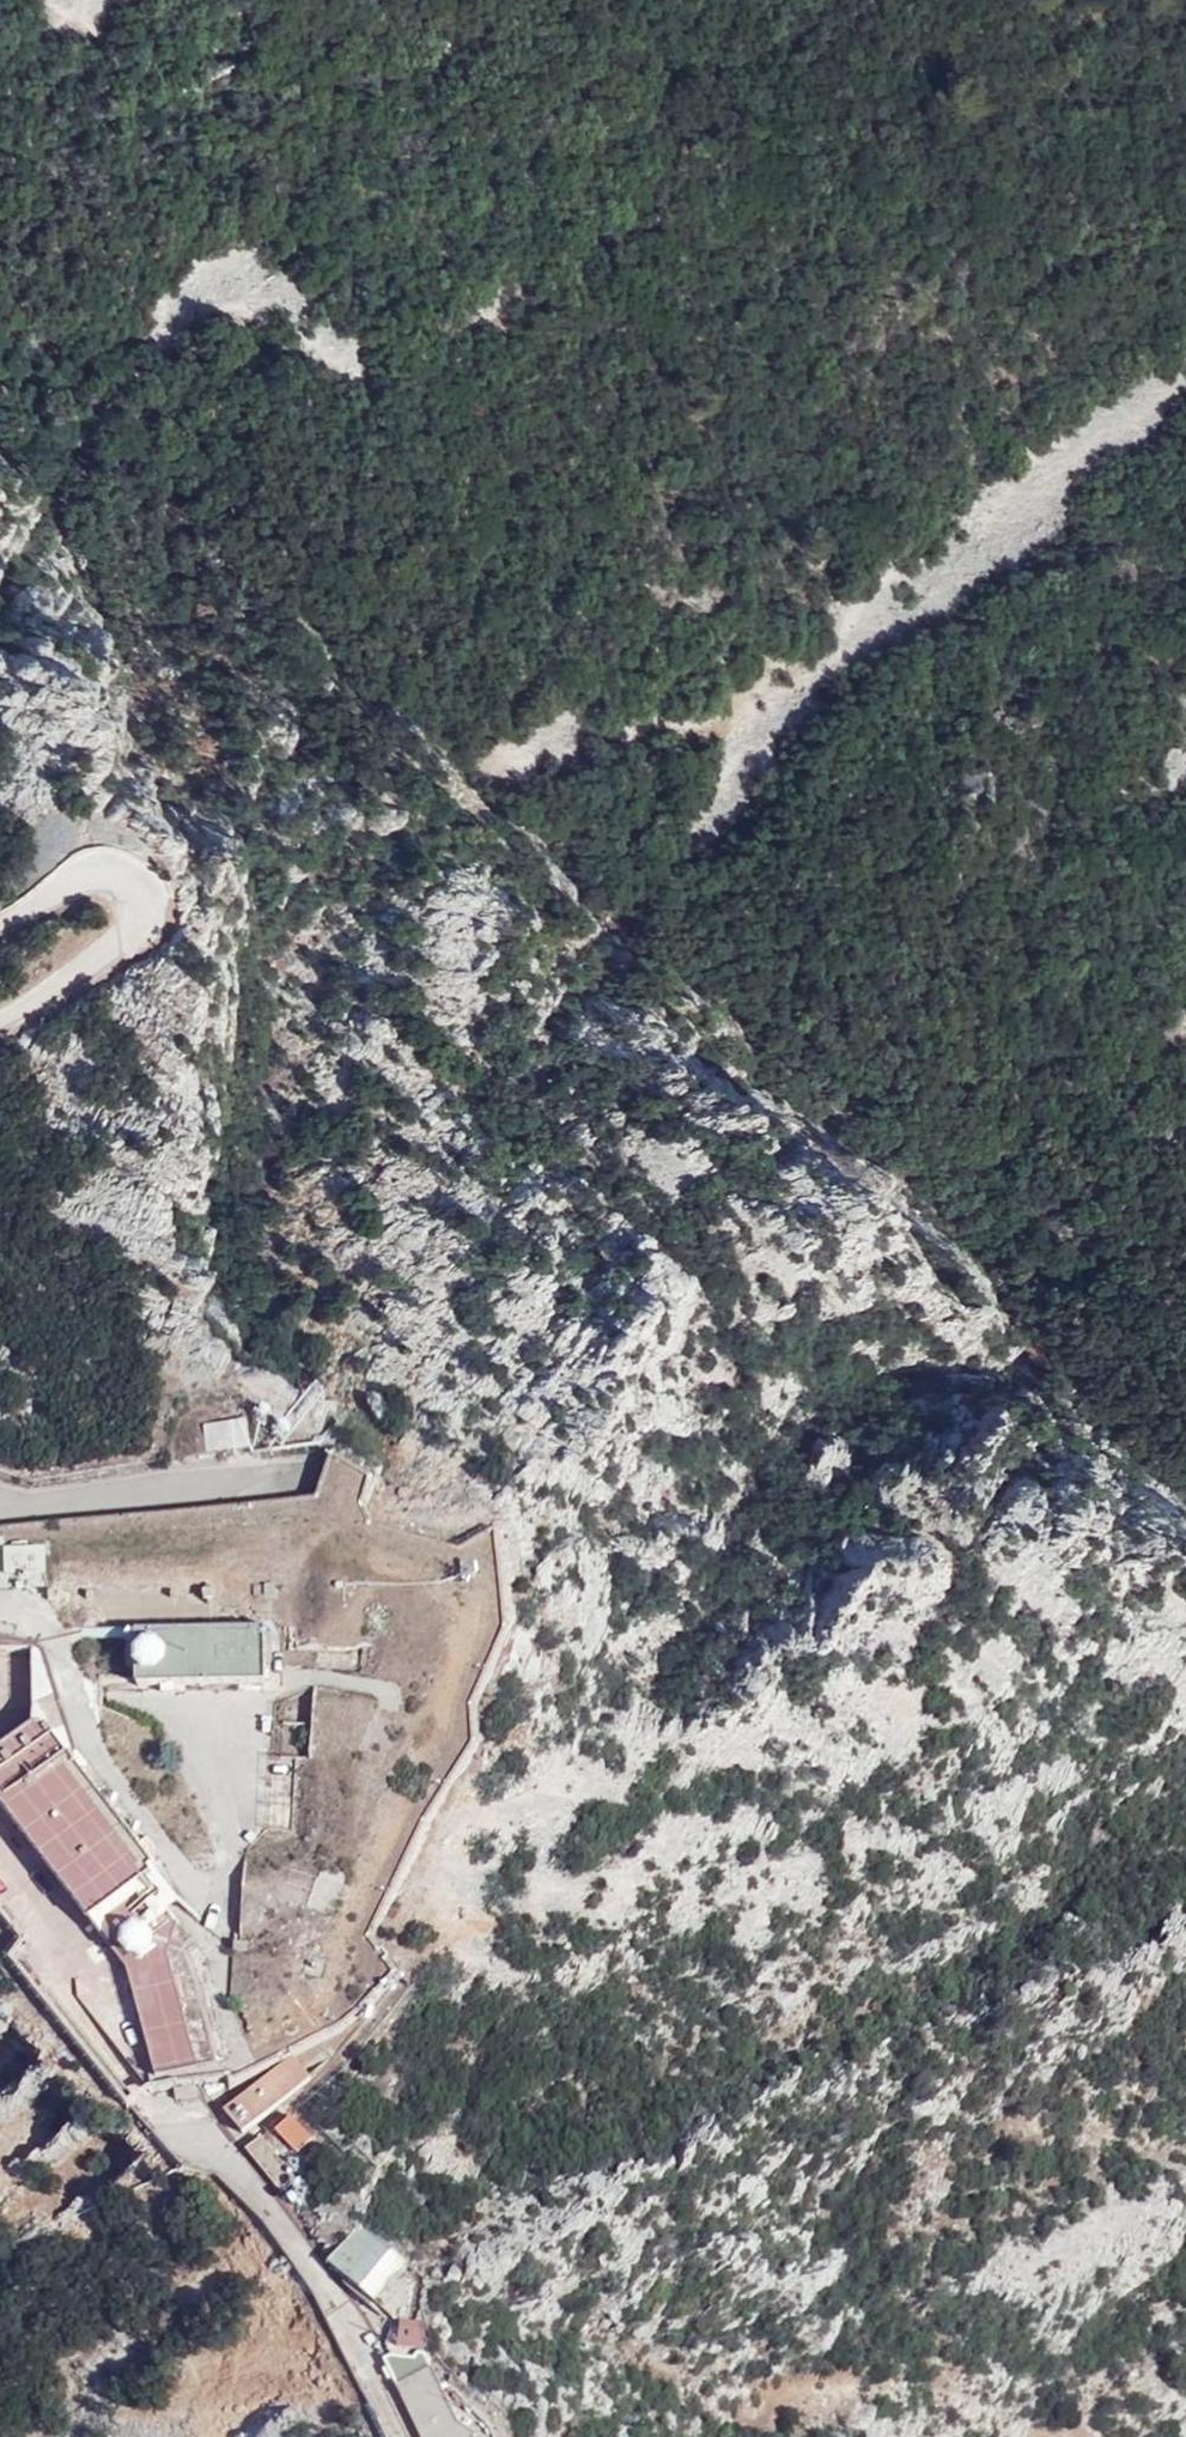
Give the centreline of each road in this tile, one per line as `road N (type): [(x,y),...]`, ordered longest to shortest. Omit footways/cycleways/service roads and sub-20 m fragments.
road 1 (unclassified): [(0,923),(81,863),(106,867),(124,886),(121,912),(91,963),(0,1022)]

